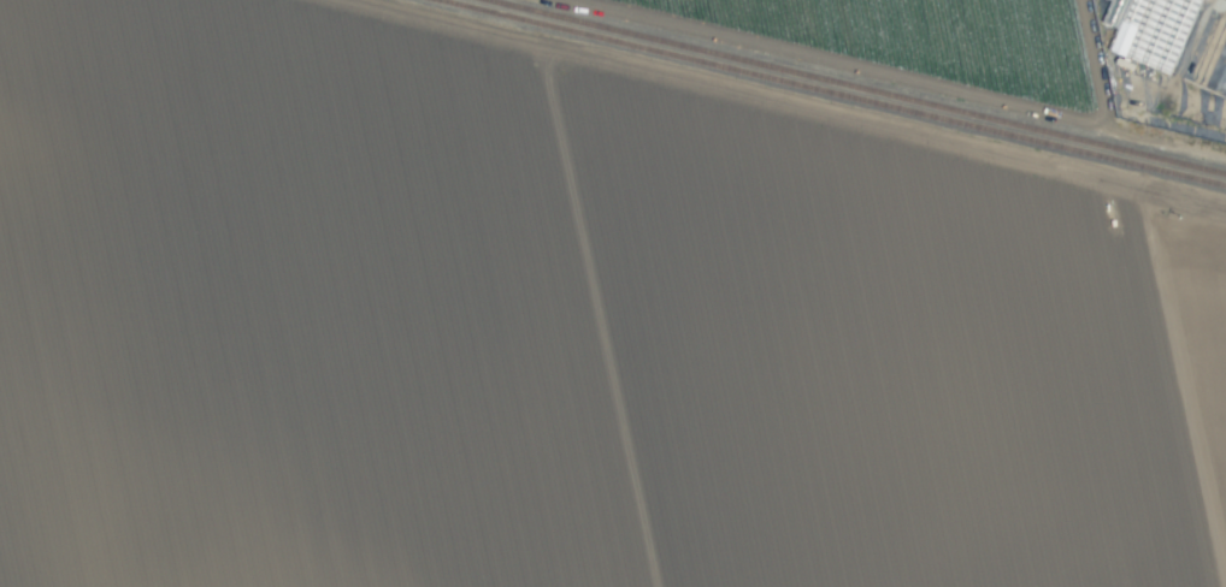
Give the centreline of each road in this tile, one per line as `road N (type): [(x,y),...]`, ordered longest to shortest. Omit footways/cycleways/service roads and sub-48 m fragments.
road 1 (track): [(581,0),(1225,149)]

